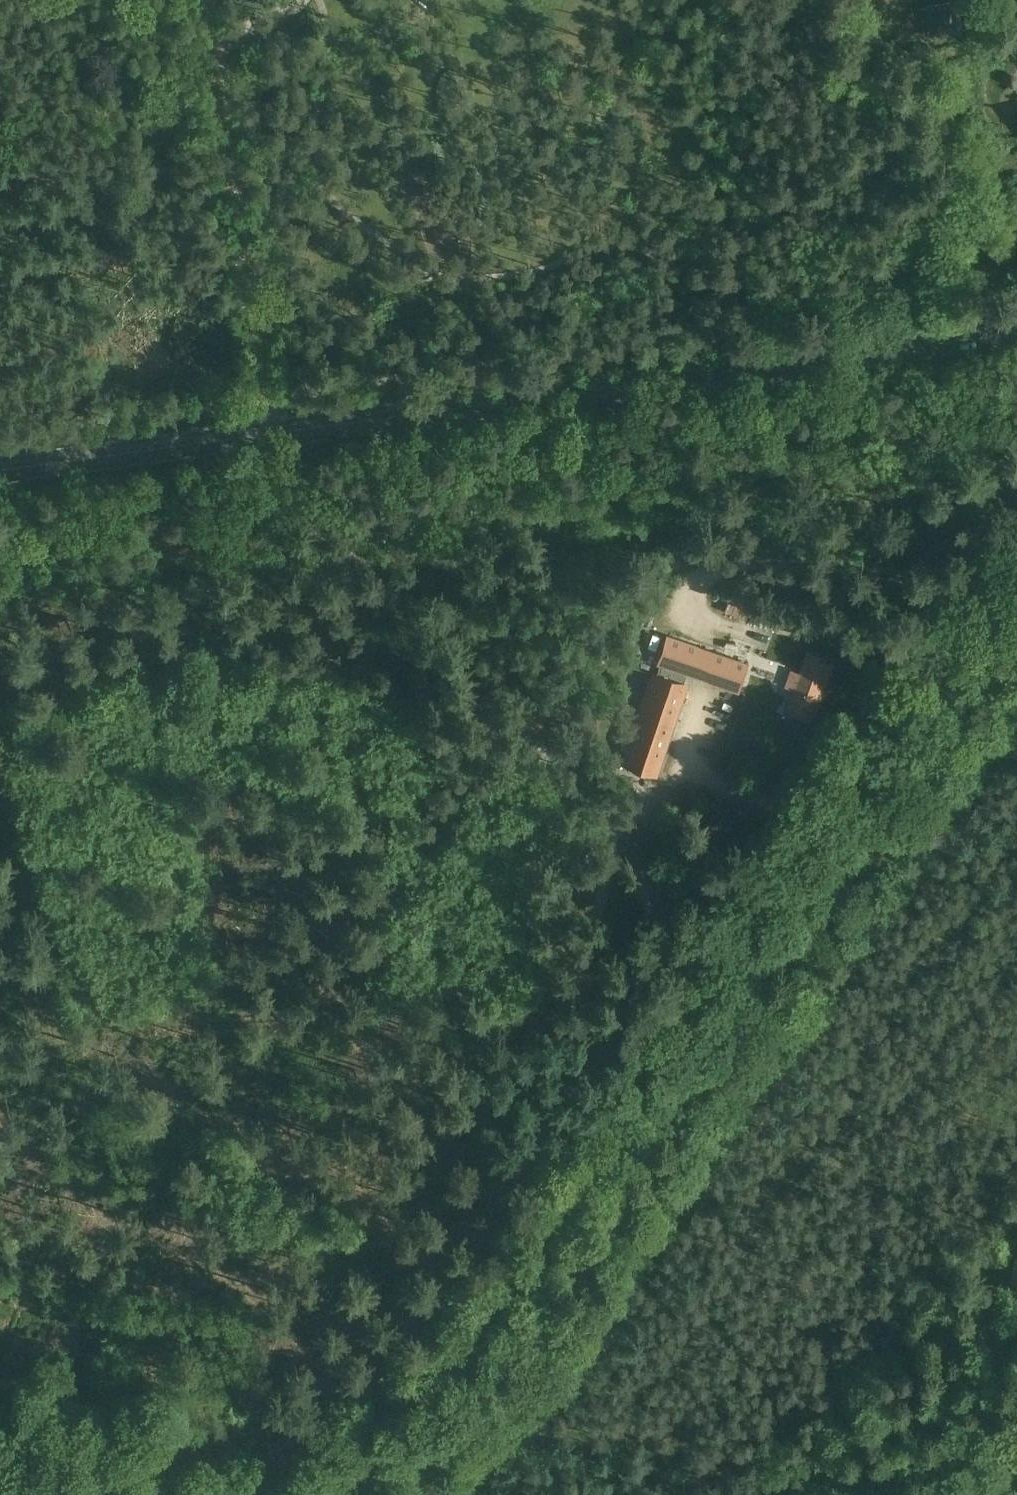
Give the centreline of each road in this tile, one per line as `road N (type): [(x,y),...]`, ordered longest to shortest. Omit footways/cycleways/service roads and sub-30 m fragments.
road 1 (primary): [(0,470),(1016,333)]
road 2 (track): [(277,1494),(386,1435),(474,1363),(840,842)]
road 3 (unclassified): [(261,388),(207,0)]
road 4 (unclassified): [(840,842),(1016,586)]

